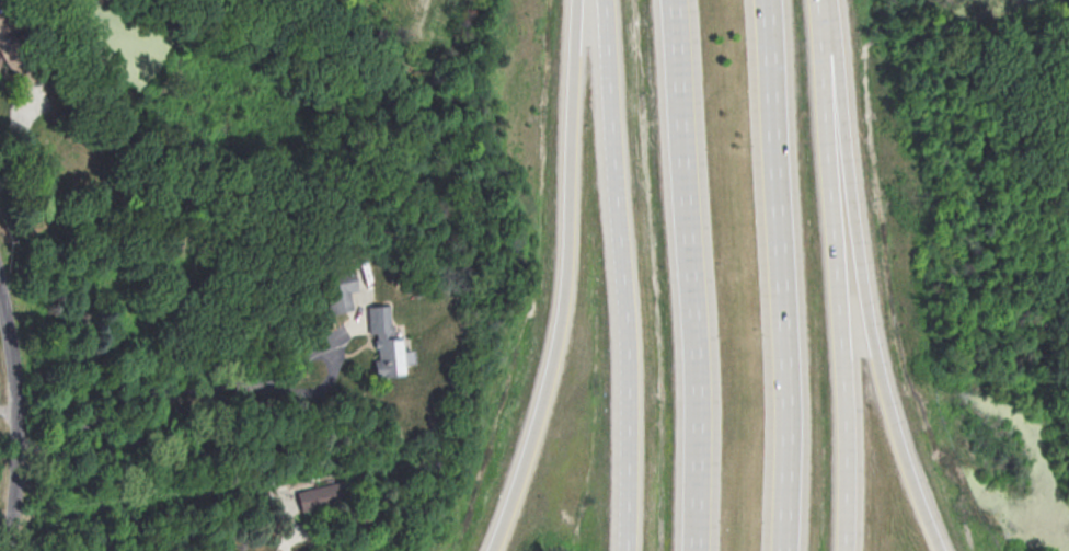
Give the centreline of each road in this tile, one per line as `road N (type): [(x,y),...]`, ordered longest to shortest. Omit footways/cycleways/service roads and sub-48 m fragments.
road 1 (motorway): [(939,550),(882,379),(828,0)]
road 2 (motorway): [(582,0),(564,308),(529,459),(494,550)]
road 3 (motorway): [(845,550),(839,269),(816,0)]
road 4 (motorway): [(782,550),(785,325),(768,0)]
road 5 (motorway): [(677,0),(698,550)]
road 6 (motorway): [(611,0),(630,550)]
road 7 (residential): [(8,550),(19,425),(0,289)]

